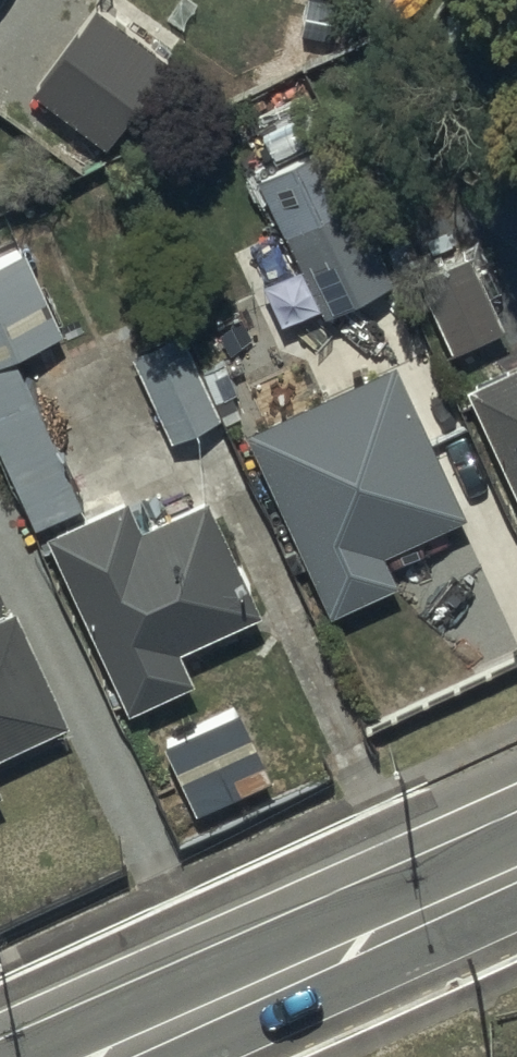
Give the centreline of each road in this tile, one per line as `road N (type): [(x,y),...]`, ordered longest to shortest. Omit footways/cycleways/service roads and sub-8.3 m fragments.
road 1 (primary): [(9,1056),(516,825)]
road 2 (primary): [(516,907),(191,1056)]

